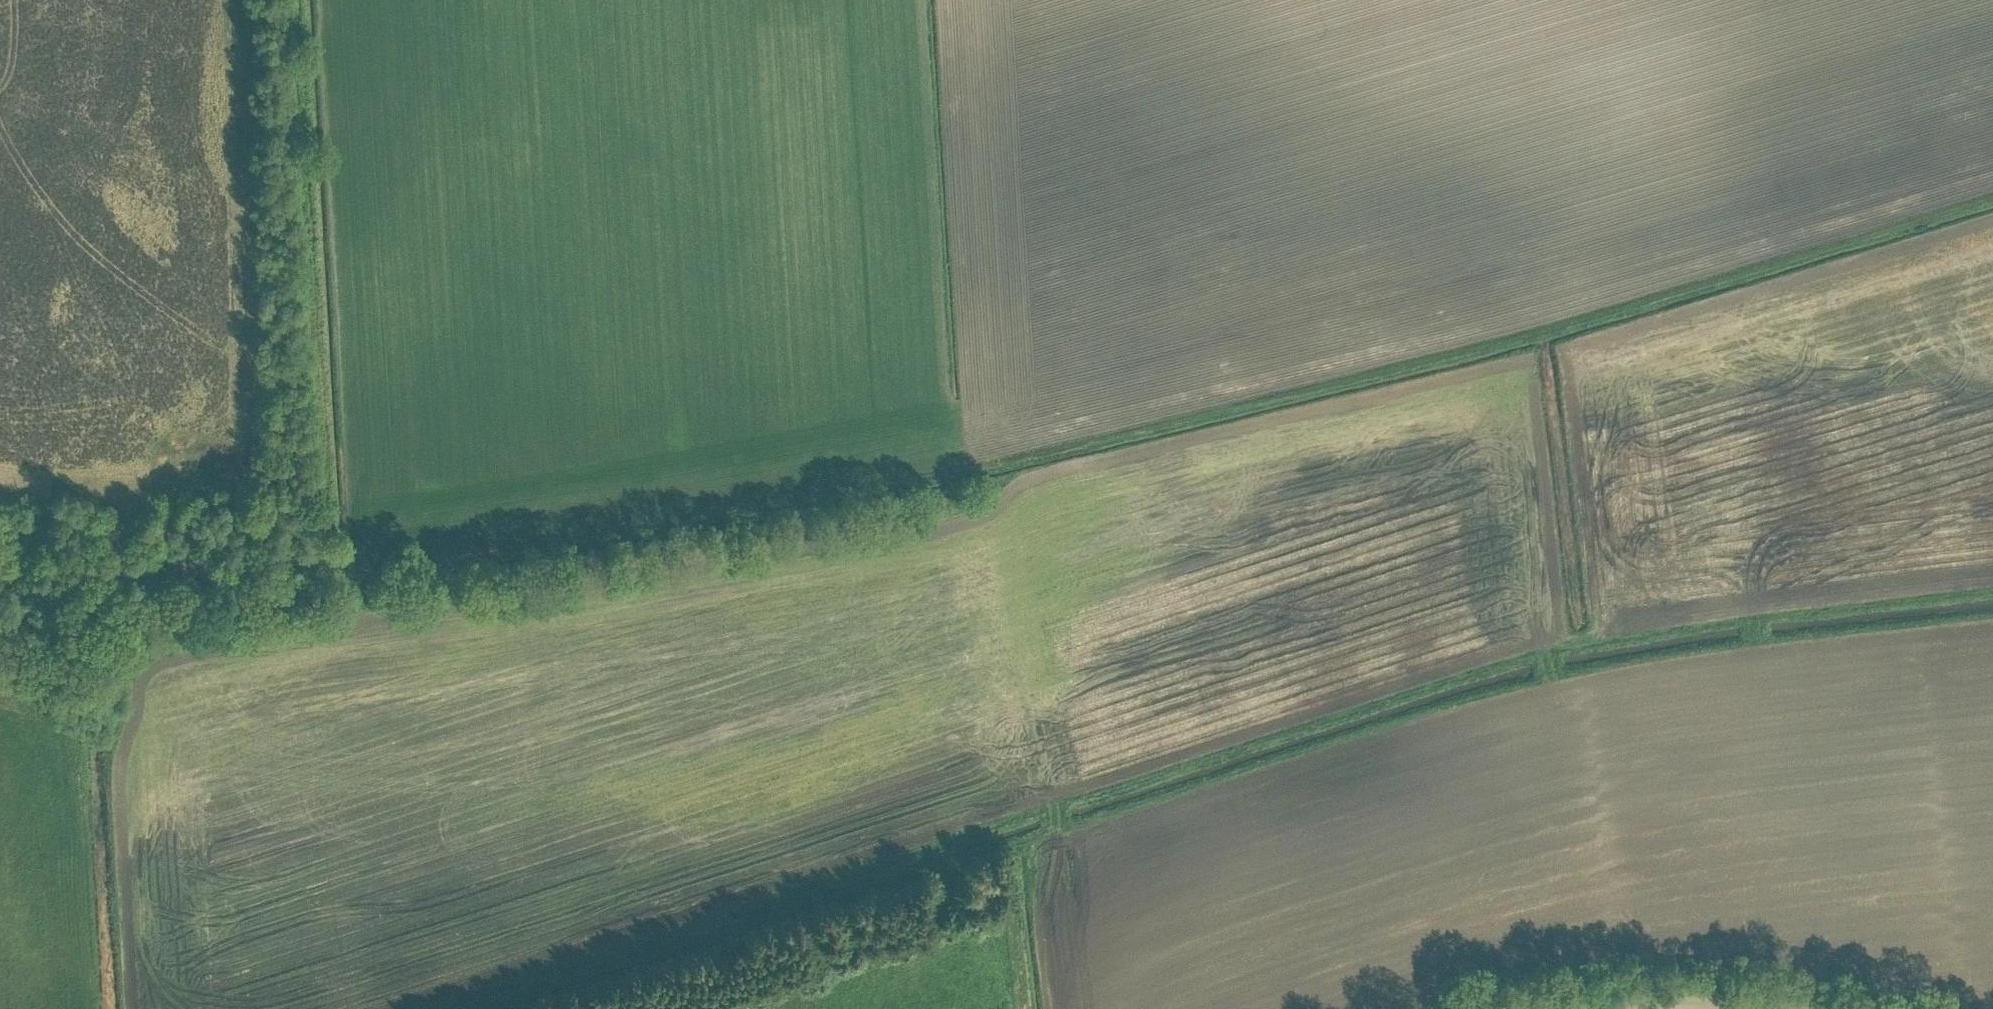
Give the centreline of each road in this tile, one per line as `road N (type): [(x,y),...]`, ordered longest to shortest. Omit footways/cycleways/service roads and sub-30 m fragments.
road 1 (unclassified): [(1585,1008),(1721,998),(1792,1008)]

